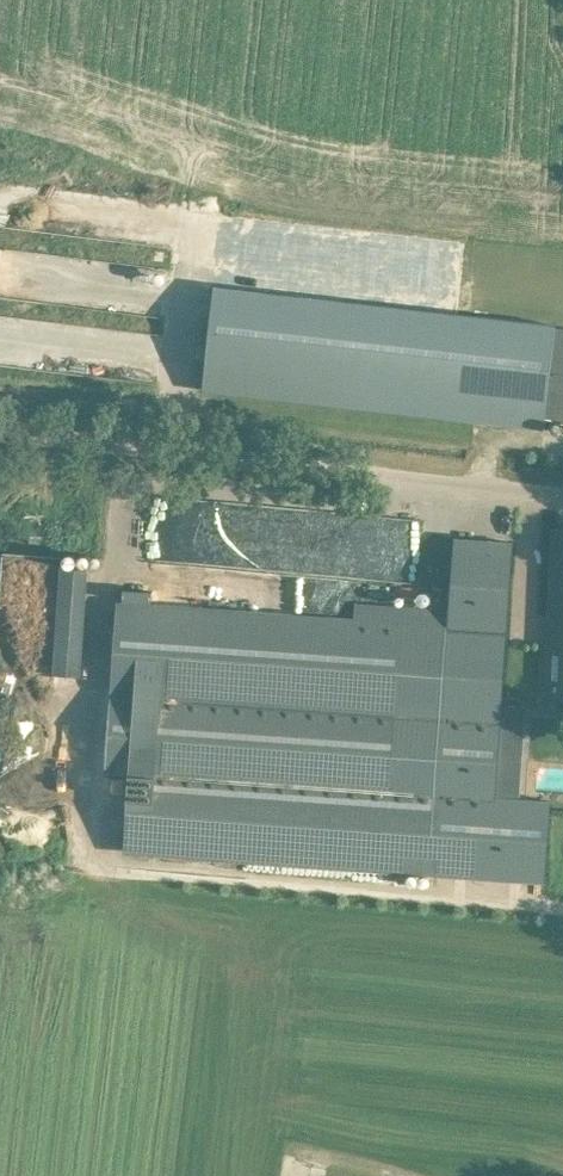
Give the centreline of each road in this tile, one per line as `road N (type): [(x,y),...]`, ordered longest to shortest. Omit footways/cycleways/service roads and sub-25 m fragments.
road 1 (track): [(0,438),(383,475)]
road 2 (unclassified): [(562,495),(383,475)]

